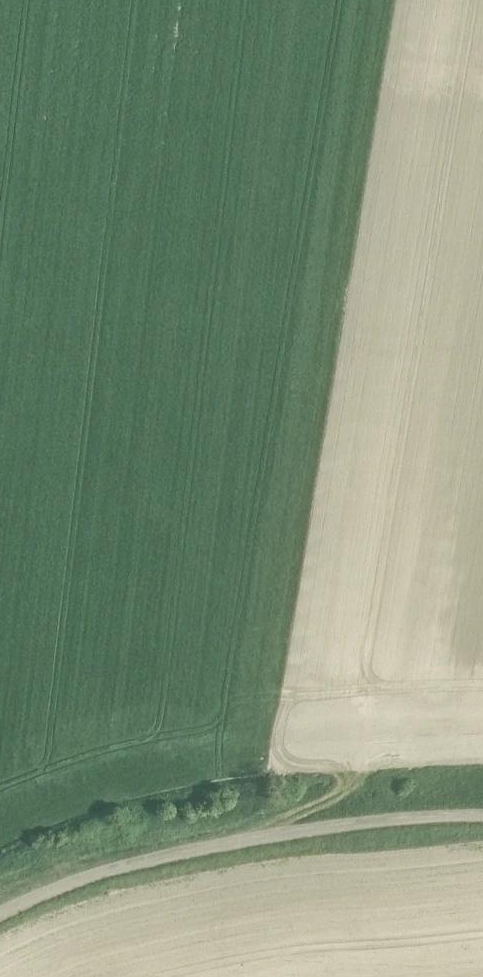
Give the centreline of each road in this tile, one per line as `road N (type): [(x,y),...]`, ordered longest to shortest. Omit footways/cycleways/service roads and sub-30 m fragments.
road 1 (track): [(482,818),(410,819),(233,844),(76,884),(0,920)]

